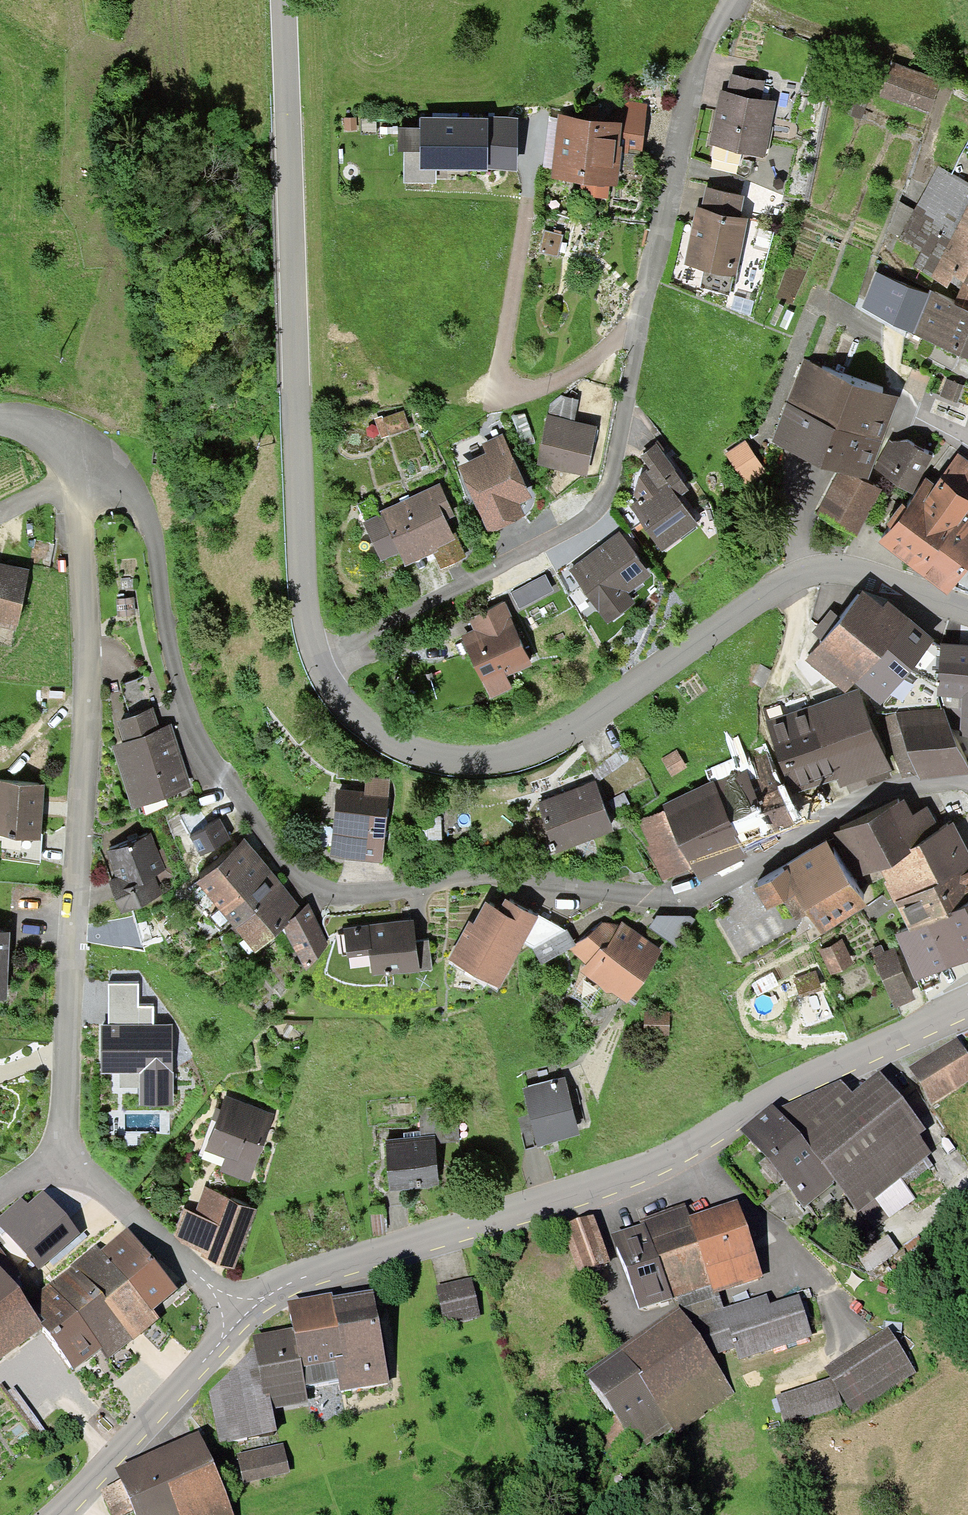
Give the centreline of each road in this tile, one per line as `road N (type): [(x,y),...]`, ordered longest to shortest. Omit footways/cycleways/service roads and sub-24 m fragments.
road 1 (tertiary): [(281,0),(304,596),(311,640),(368,732),(424,760),(505,762),(560,742),(809,575),(858,571),(967,614)]
road 2 (residential): [(79,467),(115,476),(152,525),(170,646),(219,788),(298,883),(333,899),(496,880),(689,901),(879,797),(967,787)]
road 3 (tertiary): [(239,1319),(271,1293),(315,1273),(643,1170),(779,1092),(967,1003)]
road 4 (unclassified): [(79,467),(89,714),(68,1155)]
road 5 (residential): [(734,0),(703,56),(641,328)]
road 6 (tertiary): [(60,1514),(133,1444),(239,1319)]
road 7 (unclassified): [(68,1155),(239,1319)]

